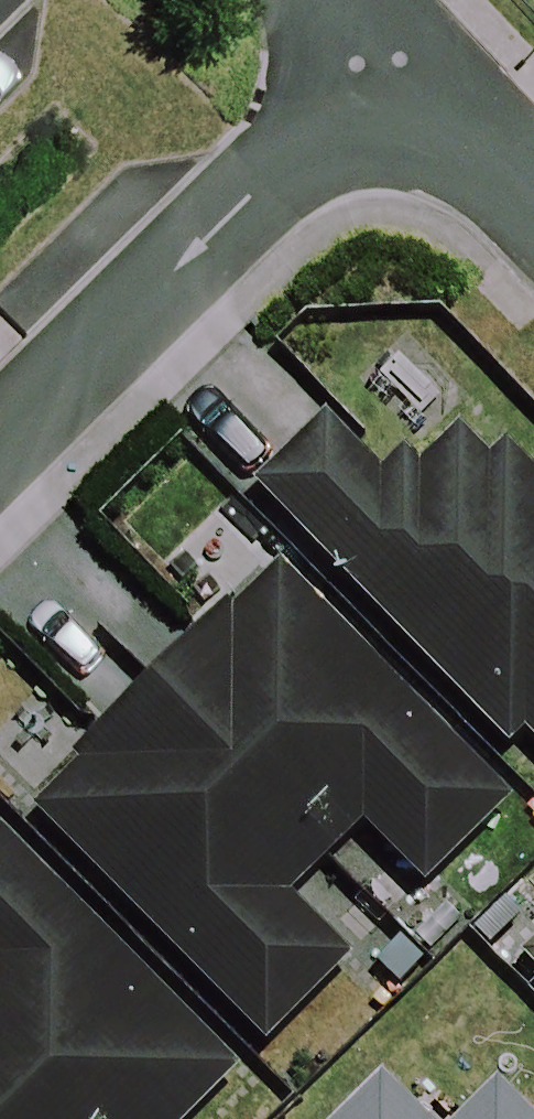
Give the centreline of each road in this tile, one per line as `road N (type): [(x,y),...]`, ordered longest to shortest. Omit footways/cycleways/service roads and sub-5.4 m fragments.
road 1 (residential): [(416,75),(0,475)]
road 2 (residential): [(533,200),(416,75)]

